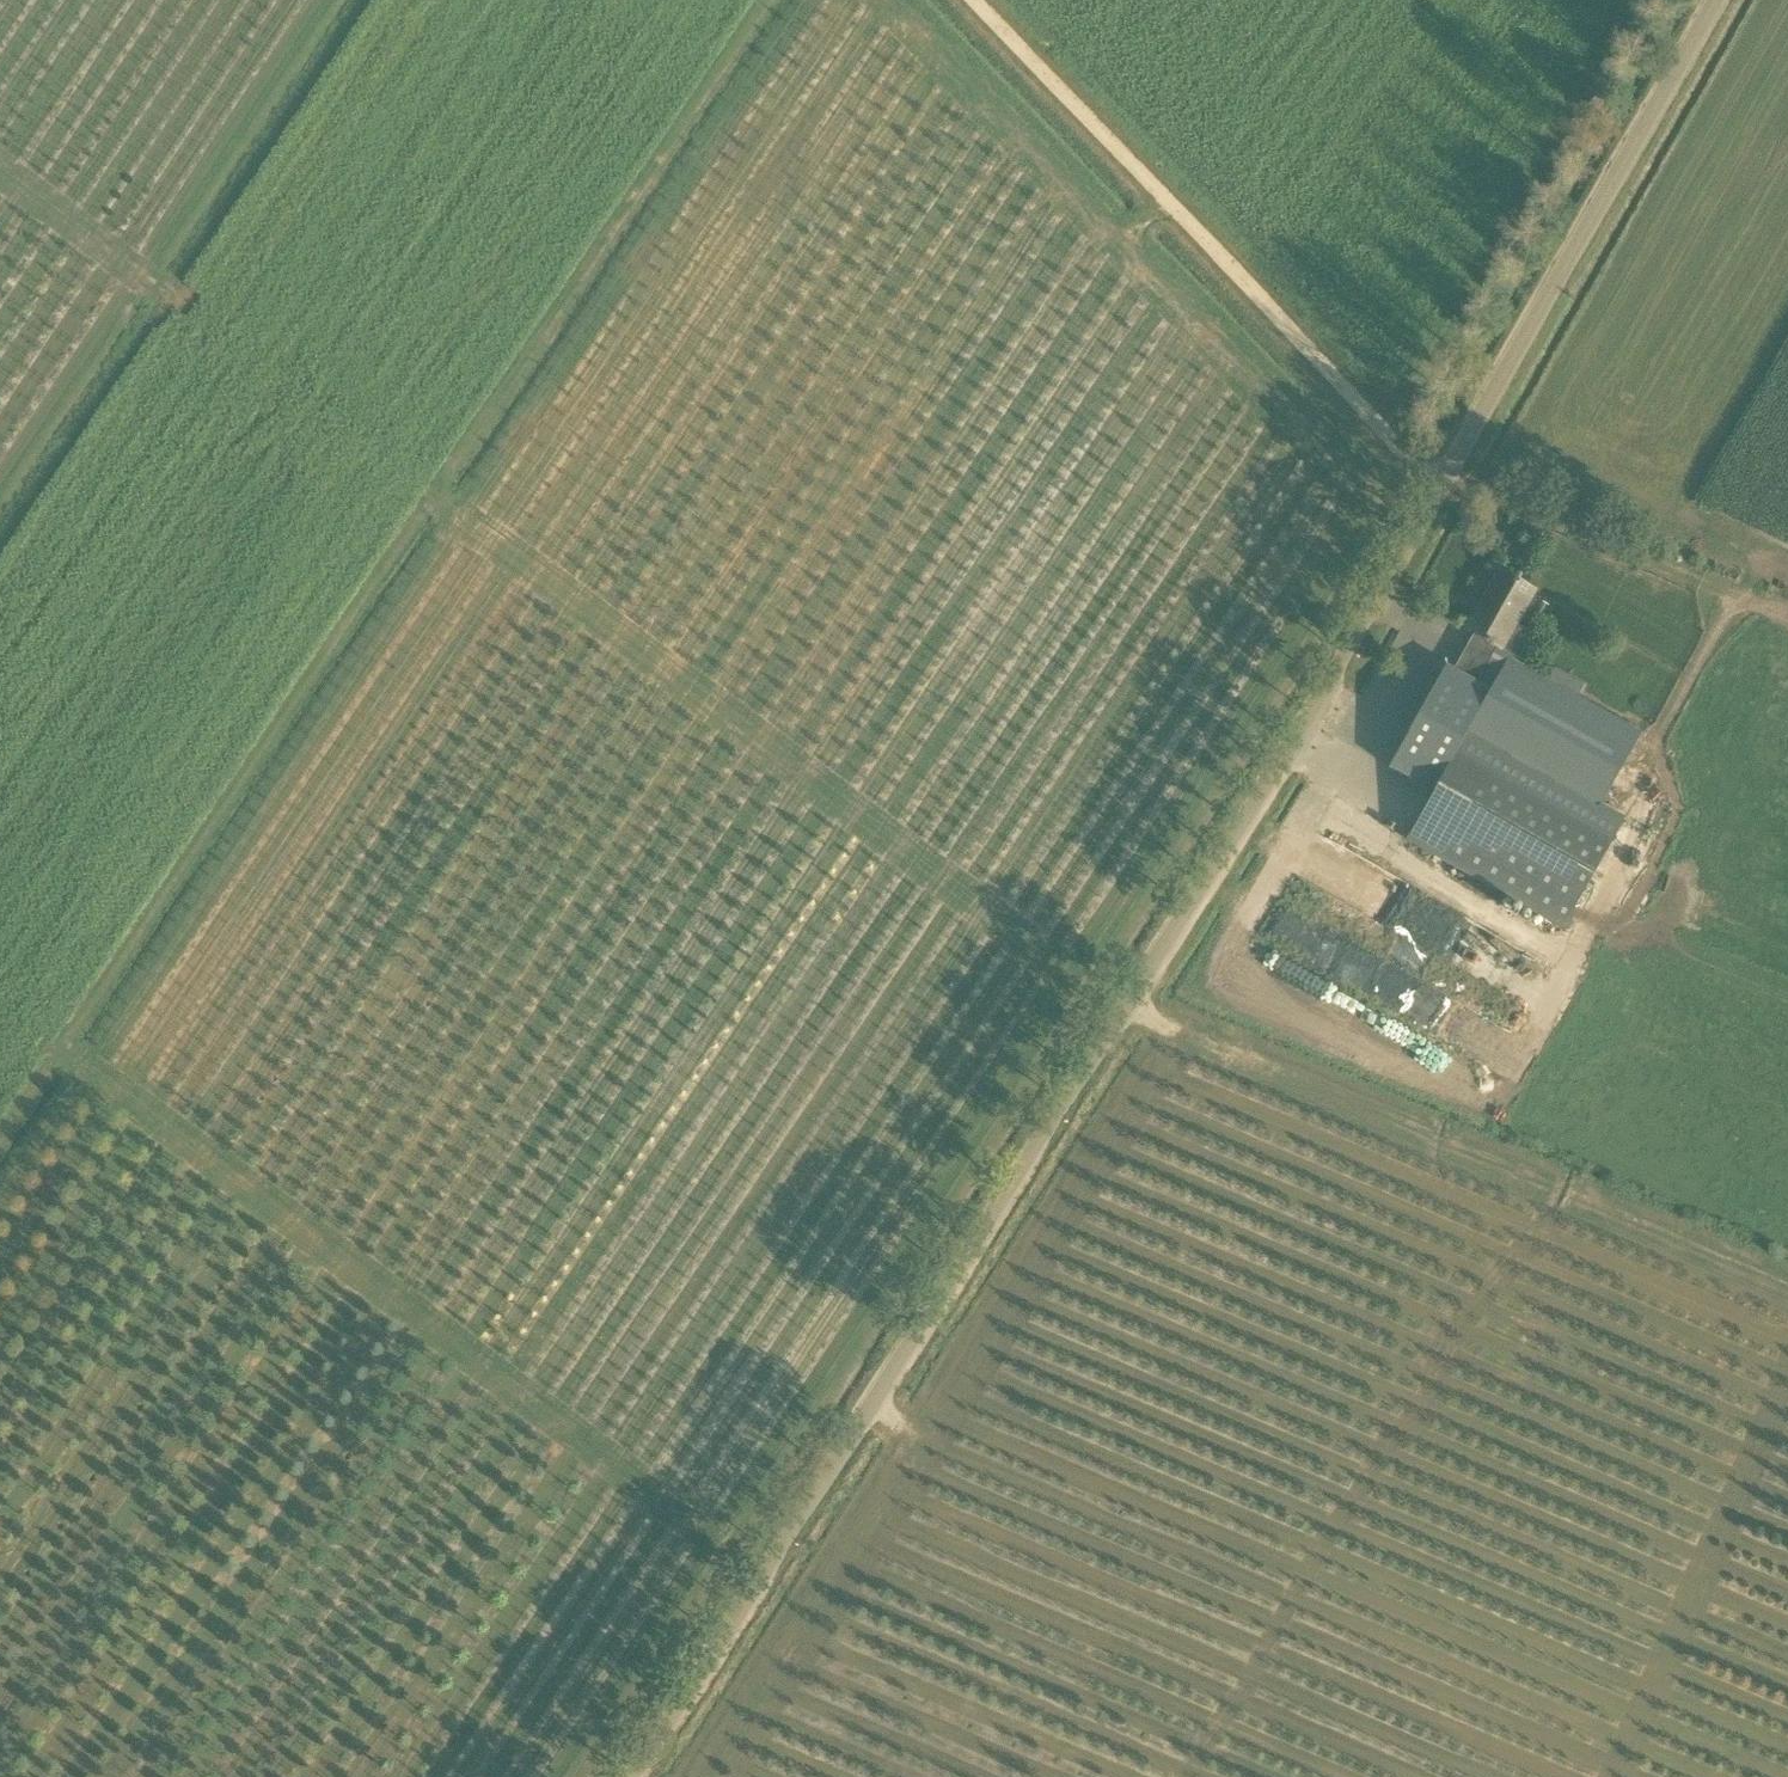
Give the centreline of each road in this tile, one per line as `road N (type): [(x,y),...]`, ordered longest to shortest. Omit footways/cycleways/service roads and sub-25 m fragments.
road 1 (unclassified): [(634,1776),(1298,738),(1717,0)]
road 2 (track): [(1440,488),(974,0)]
road 3 (track): [(1787,614),(1448,471)]

